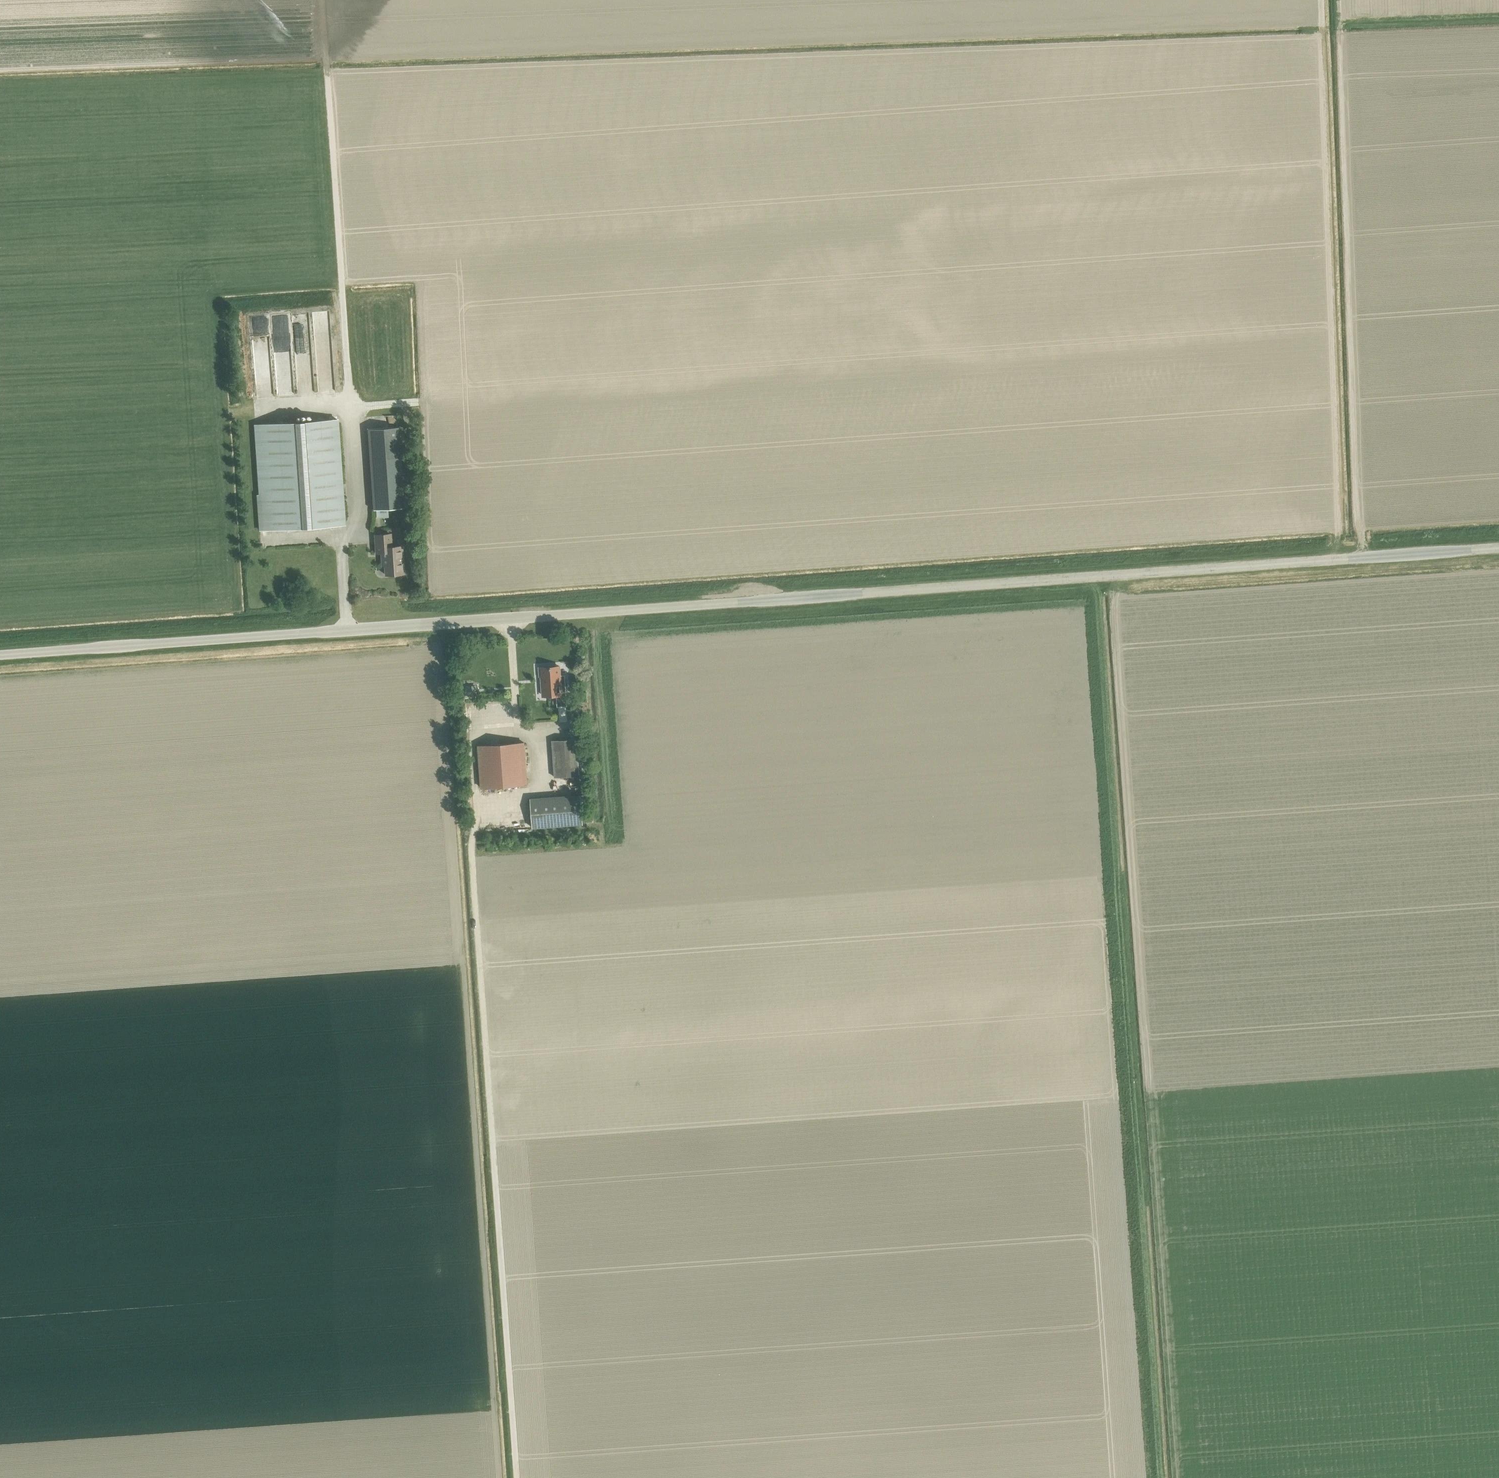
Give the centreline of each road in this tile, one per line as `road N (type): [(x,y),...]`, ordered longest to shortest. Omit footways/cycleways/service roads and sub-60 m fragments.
road 1 (unclassified): [(0,656),(1498,548)]

